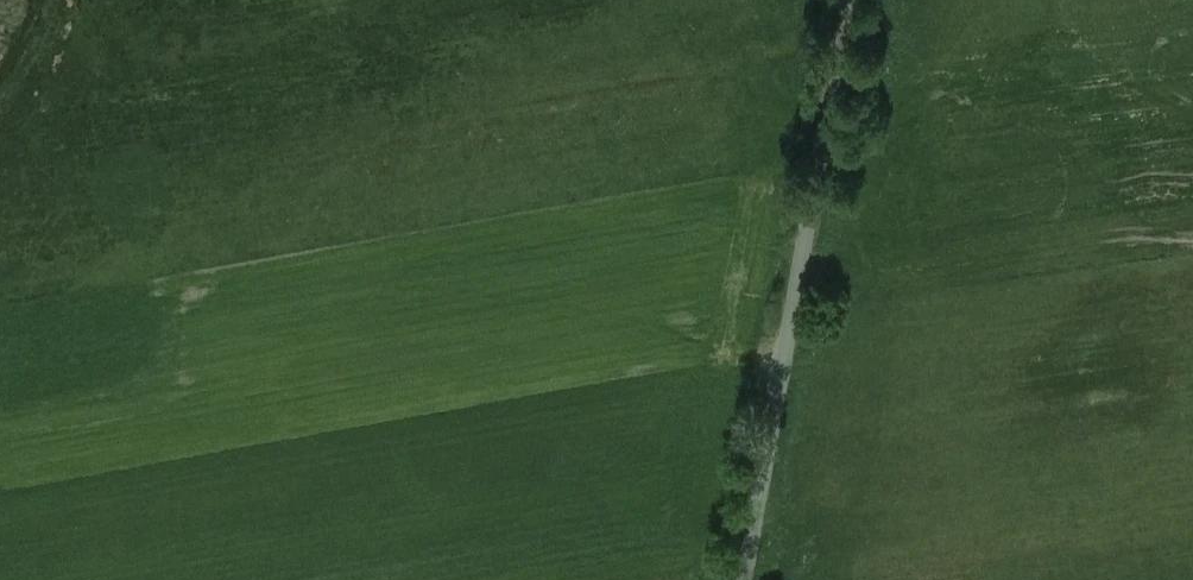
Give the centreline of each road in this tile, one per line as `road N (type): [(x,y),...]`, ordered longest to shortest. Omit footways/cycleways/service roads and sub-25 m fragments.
road 1 (unclassified): [(741,579),(848,0)]

